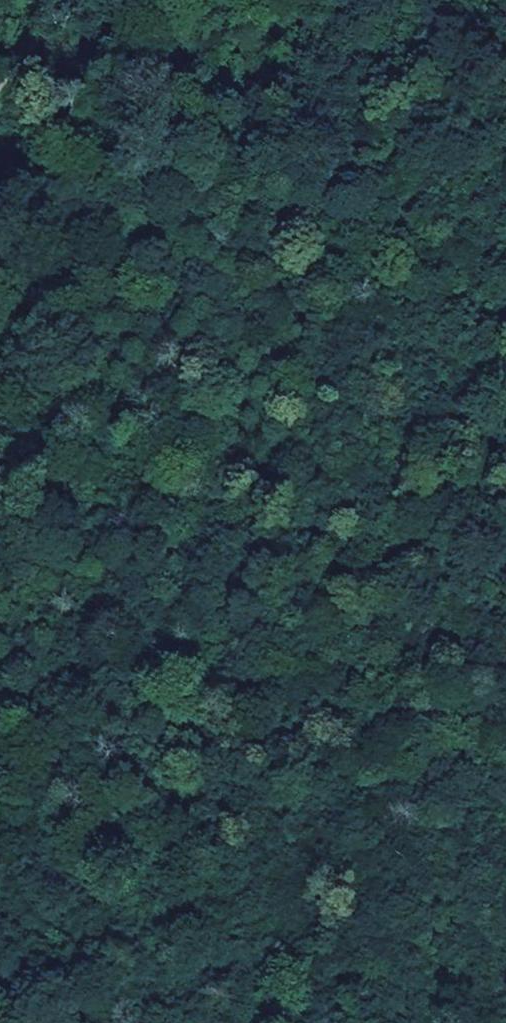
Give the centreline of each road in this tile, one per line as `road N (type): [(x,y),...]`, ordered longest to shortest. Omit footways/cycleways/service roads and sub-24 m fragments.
road 1 (track): [(376,0),(180,292),(0,714)]

